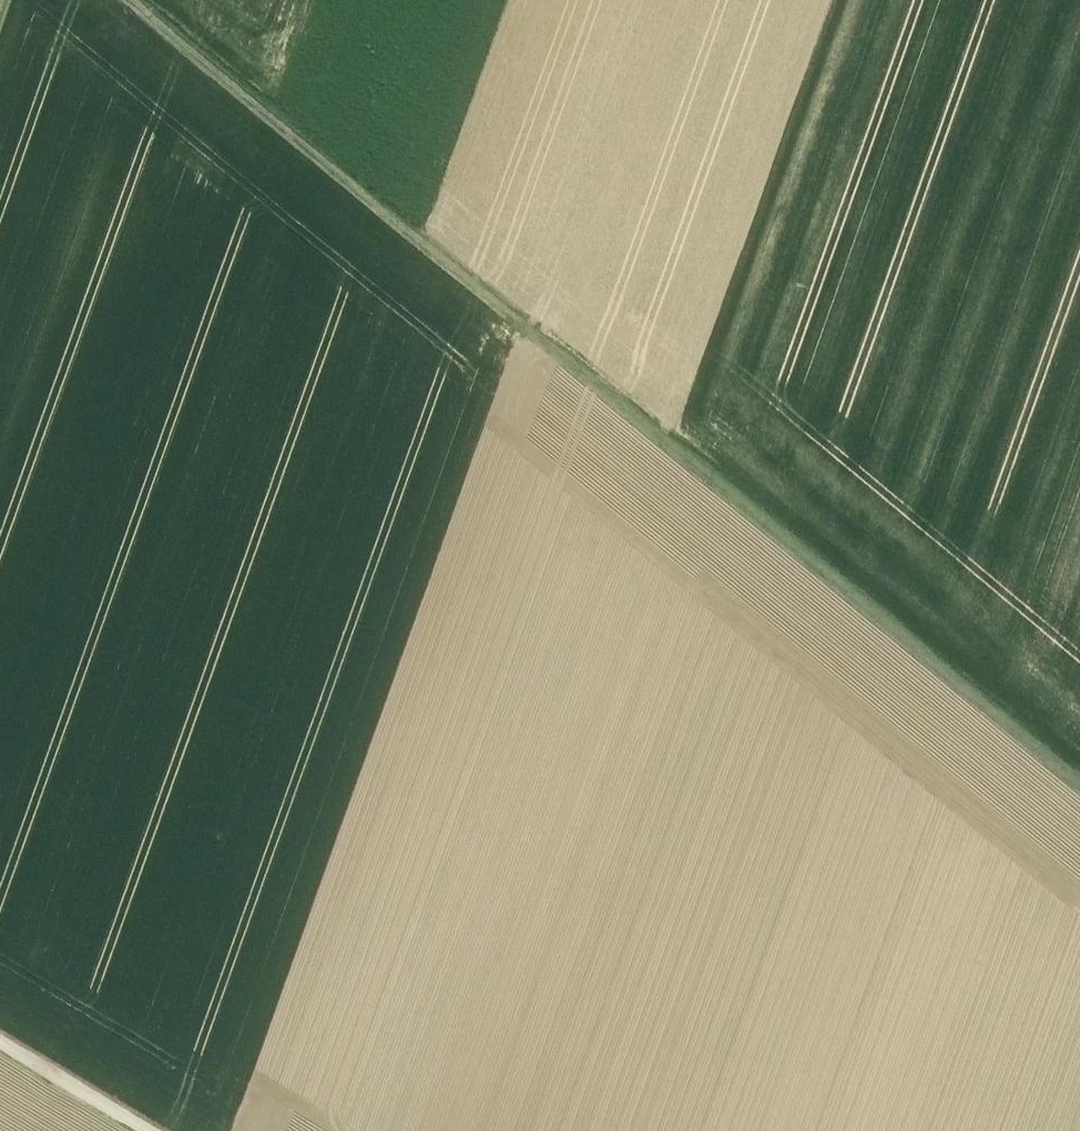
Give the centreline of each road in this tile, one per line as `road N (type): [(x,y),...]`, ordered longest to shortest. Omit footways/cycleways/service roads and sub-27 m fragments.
road 1 (track): [(1079,787),(131,0)]
road 2 (track): [(143,1130),(0,1044)]

